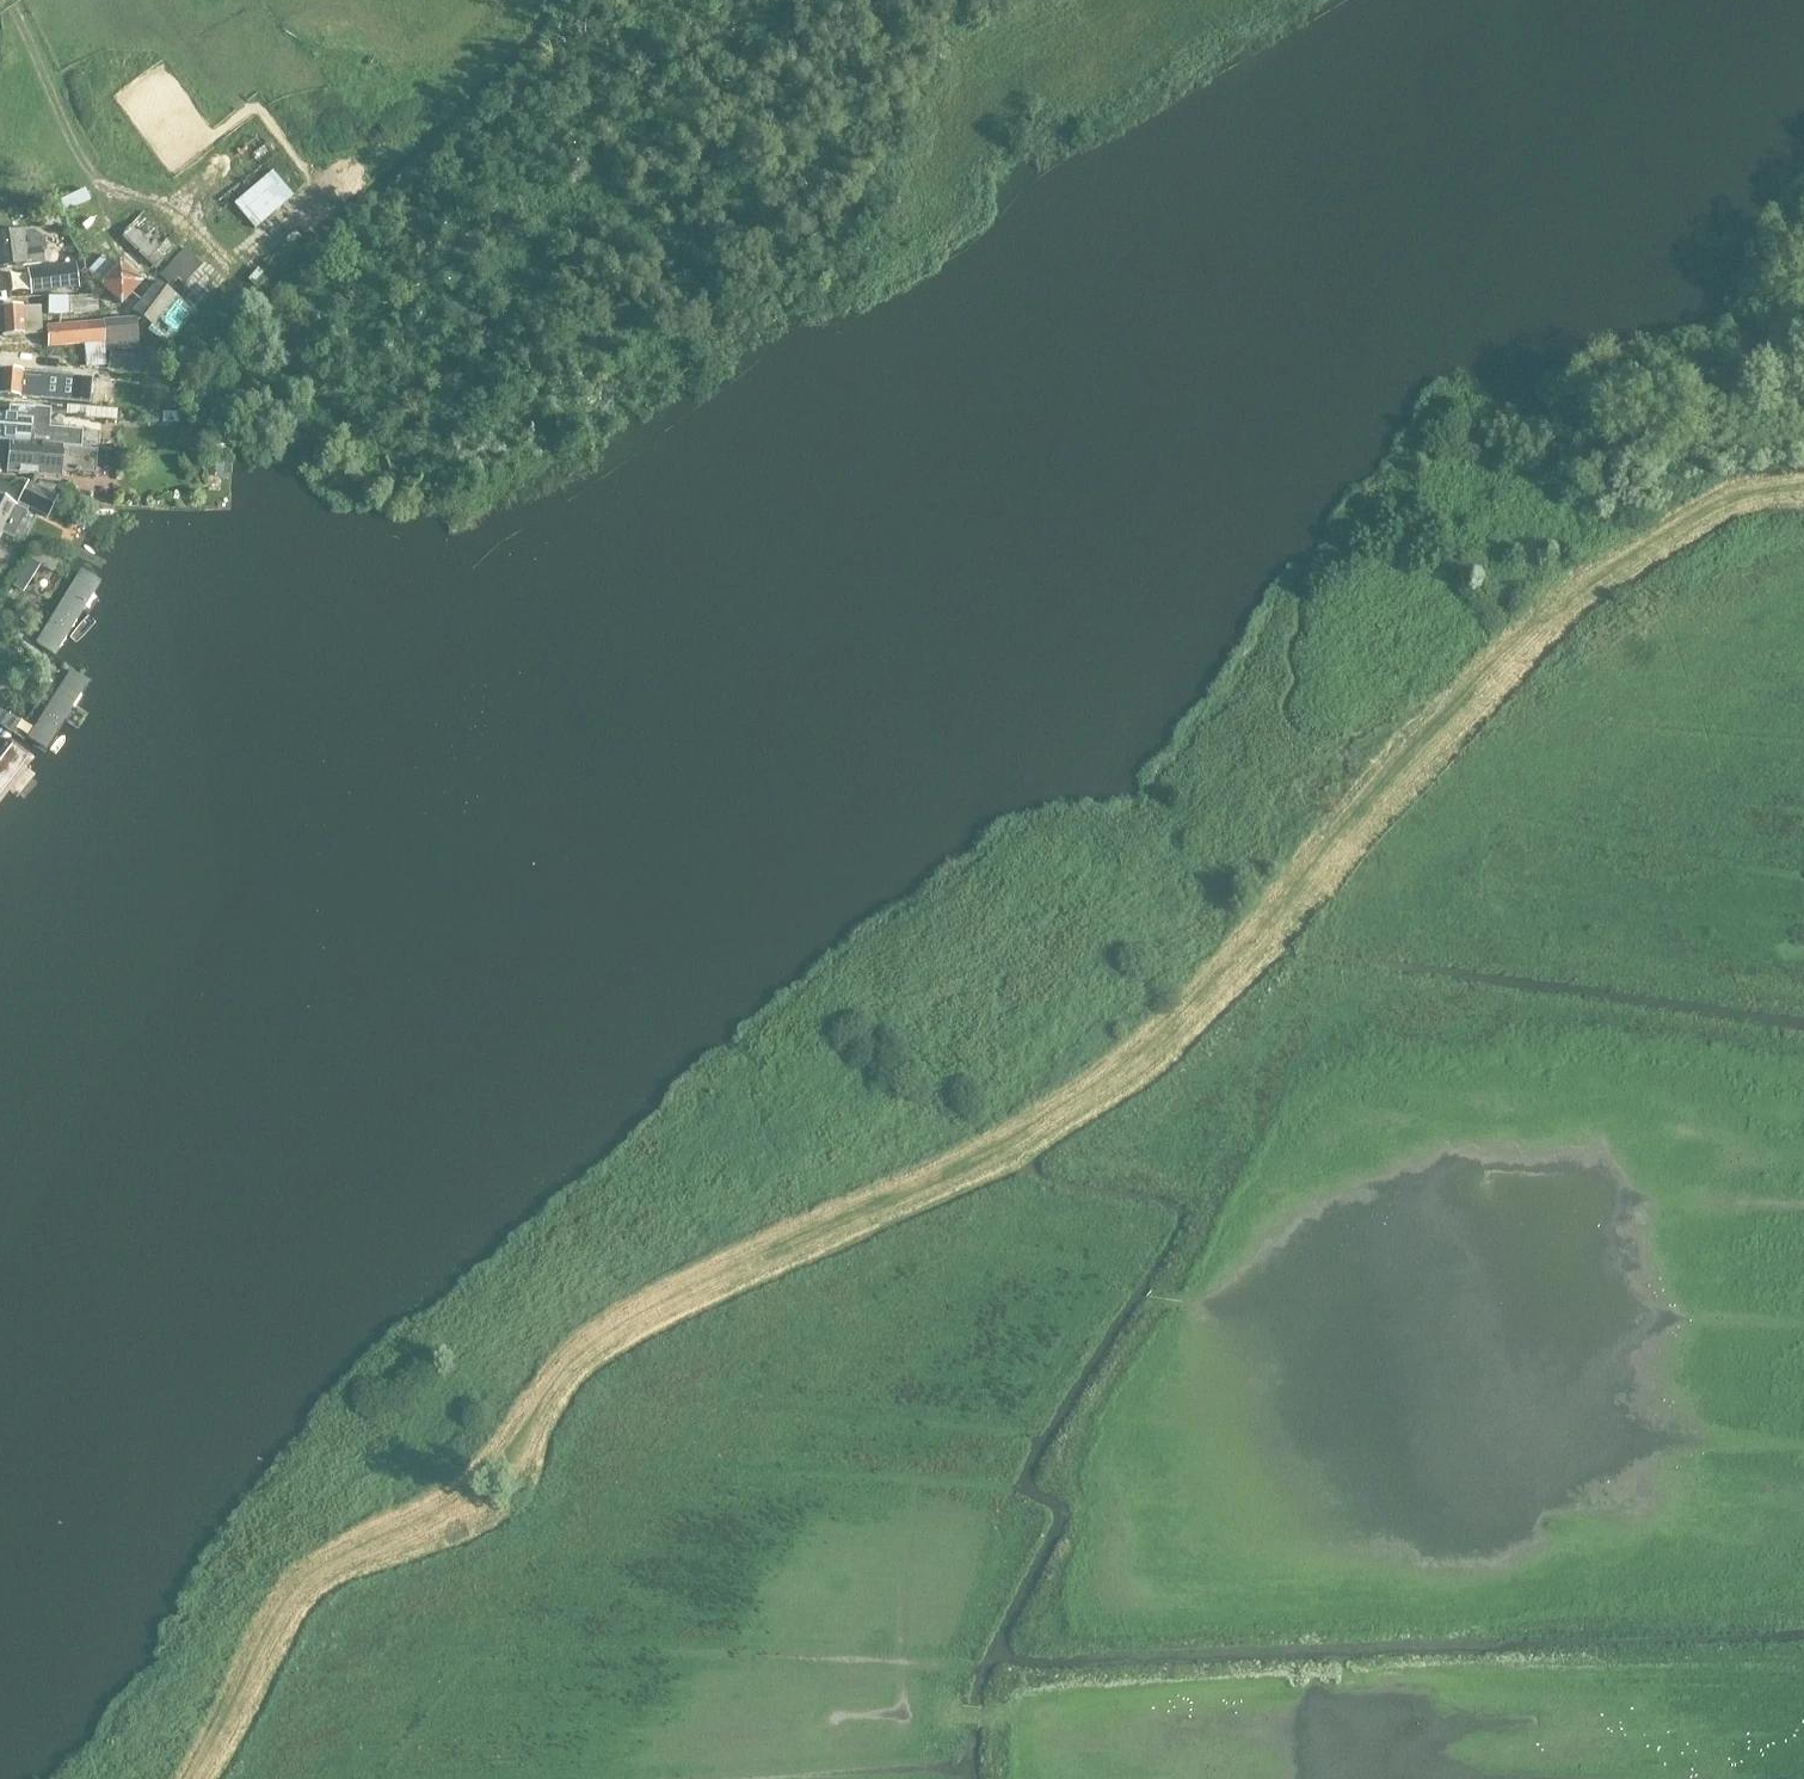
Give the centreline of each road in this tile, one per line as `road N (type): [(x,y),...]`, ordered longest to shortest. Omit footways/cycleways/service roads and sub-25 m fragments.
road 1 (track): [(1803,483),(1722,498),(1522,636),(1212,984),(1075,1097),(889,1200),(629,1320),(549,1391),(489,1476),(348,1550),(275,1611),(182,1778)]
road 2 (track): [(250,278),(165,203),(95,184),(8,0)]

